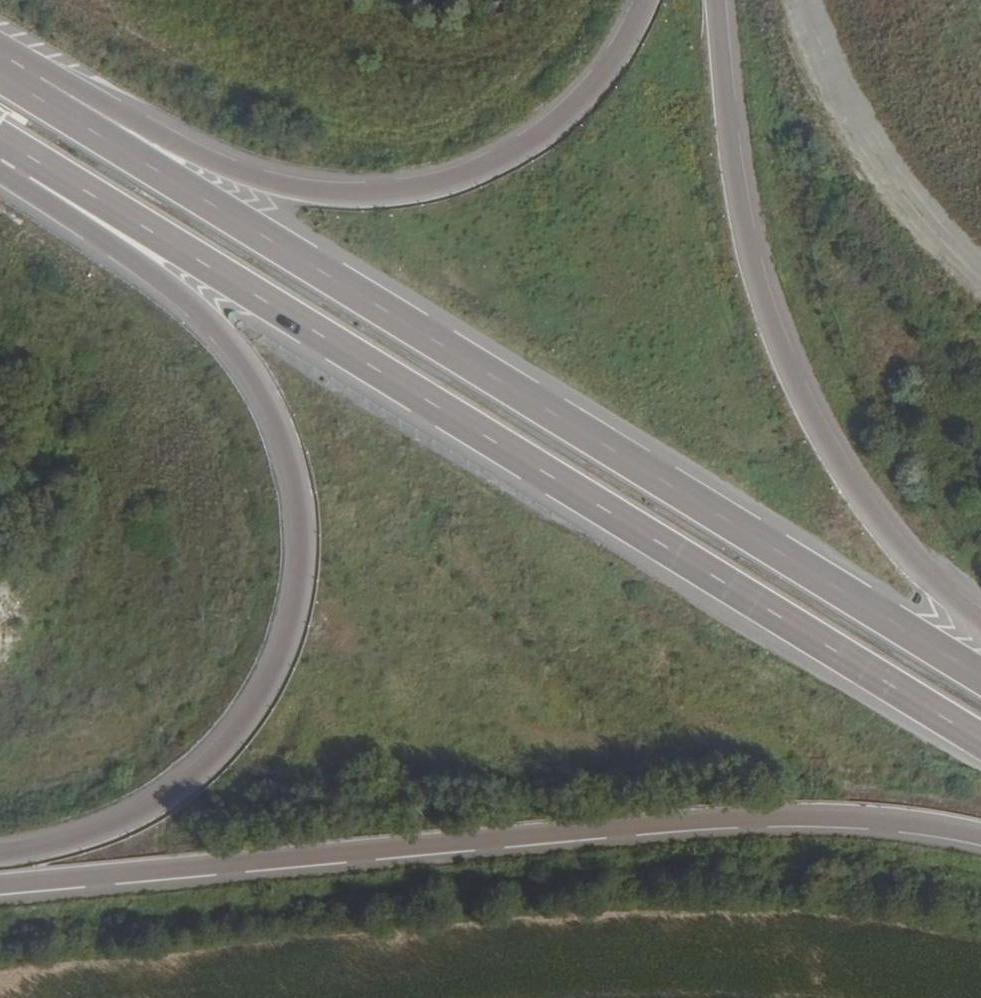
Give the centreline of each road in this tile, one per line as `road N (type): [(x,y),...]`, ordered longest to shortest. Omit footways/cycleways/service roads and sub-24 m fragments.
road 1 (trunk): [(980,677),(32,93)]
road 2 (trunk): [(38,163),(980,740)]
road 3 (trunk): [(0,884),(792,815),(893,820),(980,838)]
road 4 (trunk): [(38,163),(219,340),(287,468),(291,591),(236,726),(122,818),(0,845)]
road 5 (trunk): [(980,618),(883,548),(815,445),(762,335),(733,208),(705,0)]
road 6 (trunk): [(632,0),(569,99),(439,179),(371,188),(249,176),(32,93)]

